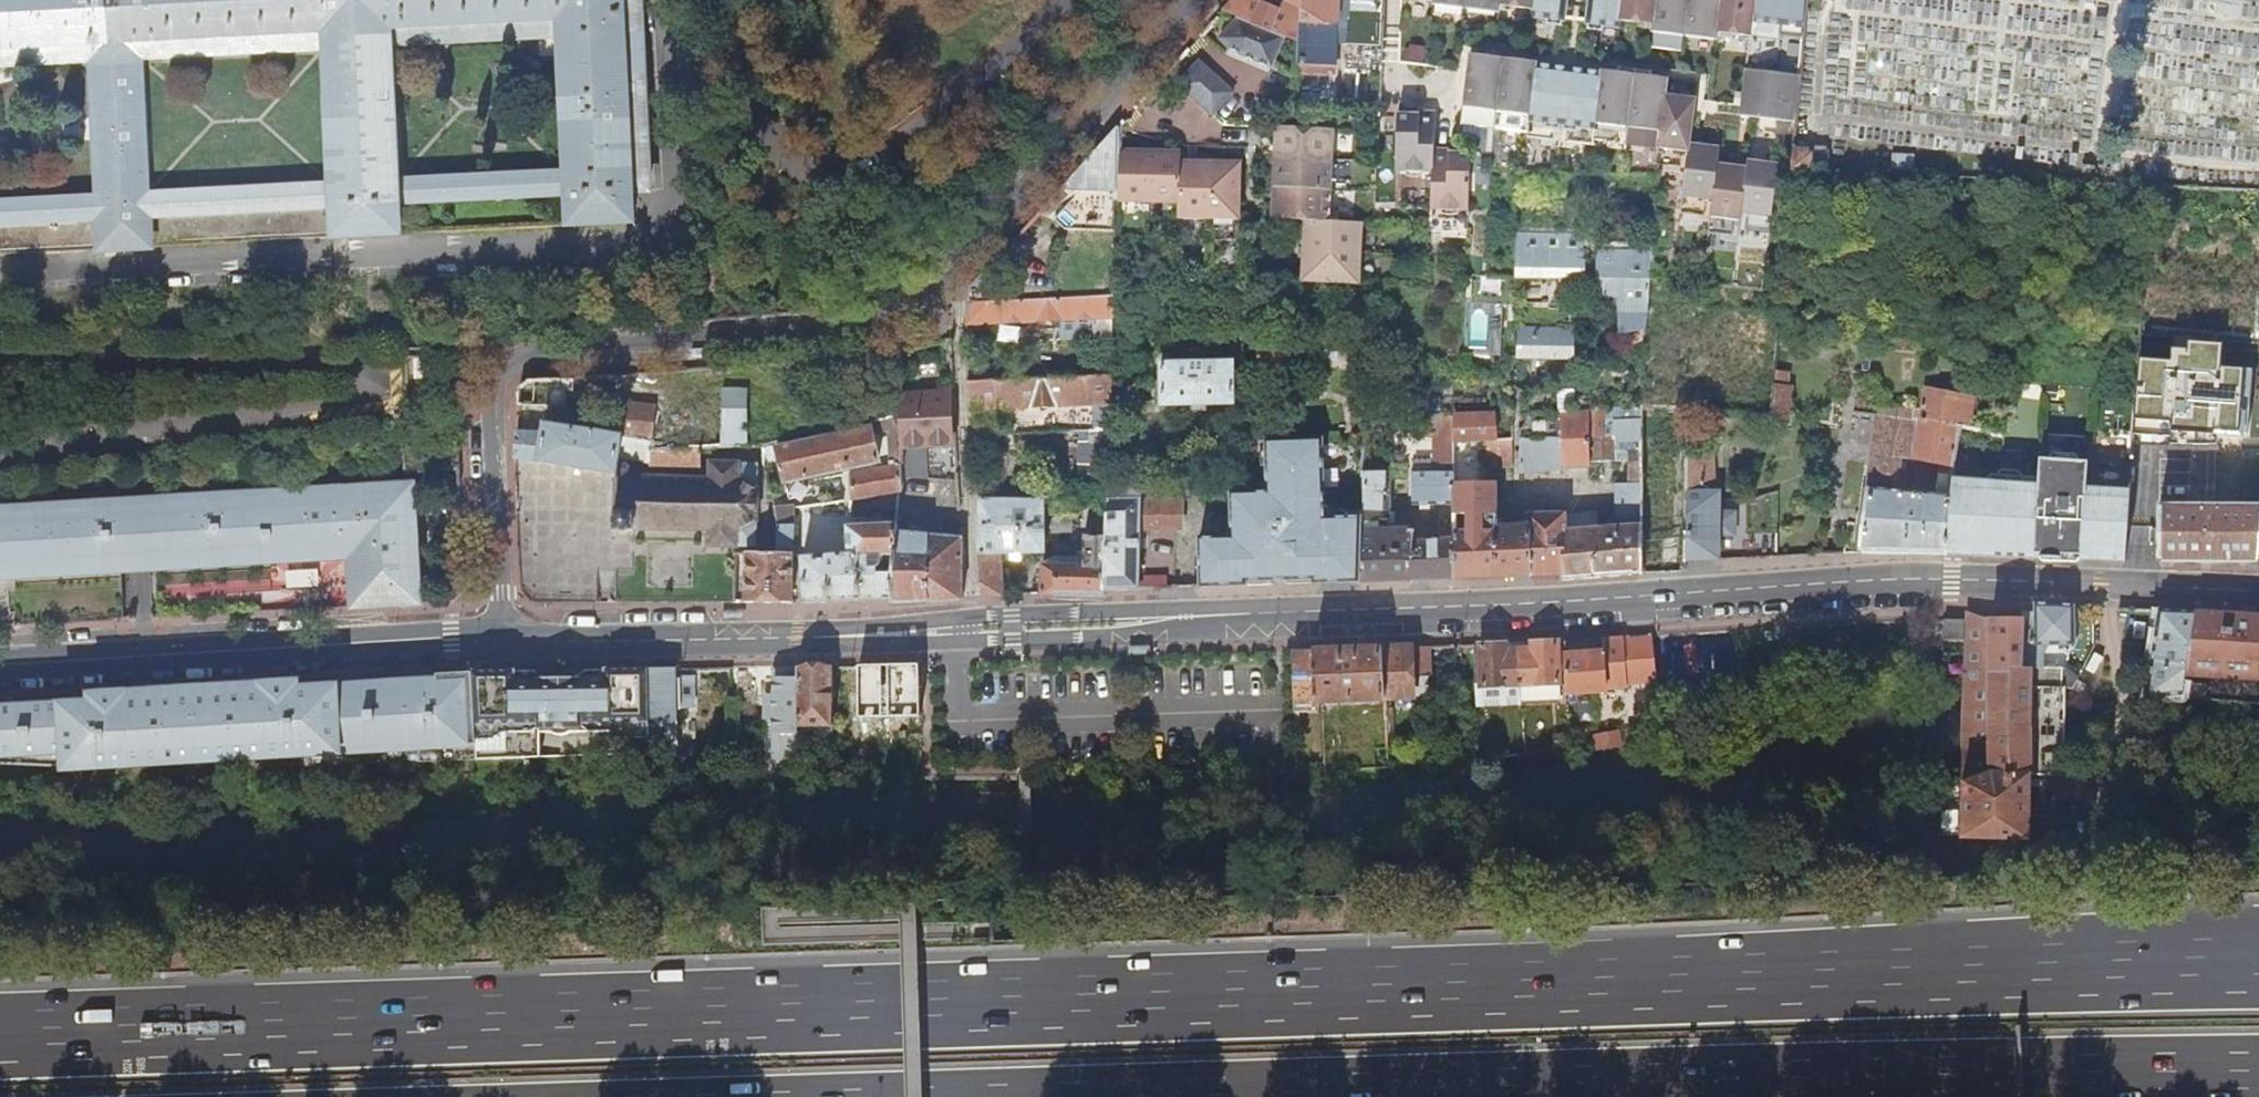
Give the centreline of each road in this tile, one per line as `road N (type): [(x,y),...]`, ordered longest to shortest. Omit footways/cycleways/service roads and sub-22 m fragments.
road 1 (motorway): [(2258,963),(0,1037)]
road 2 (tertiary): [(499,647),(1942,582),(2258,595)]
road 3 (residential): [(499,647),(491,403),(516,357),(892,321),(916,308),(1206,0)]
road 4 (motorway): [(1596,1096),(2258,1082)]
road 5 (tertiary): [(0,667),(499,647)]

